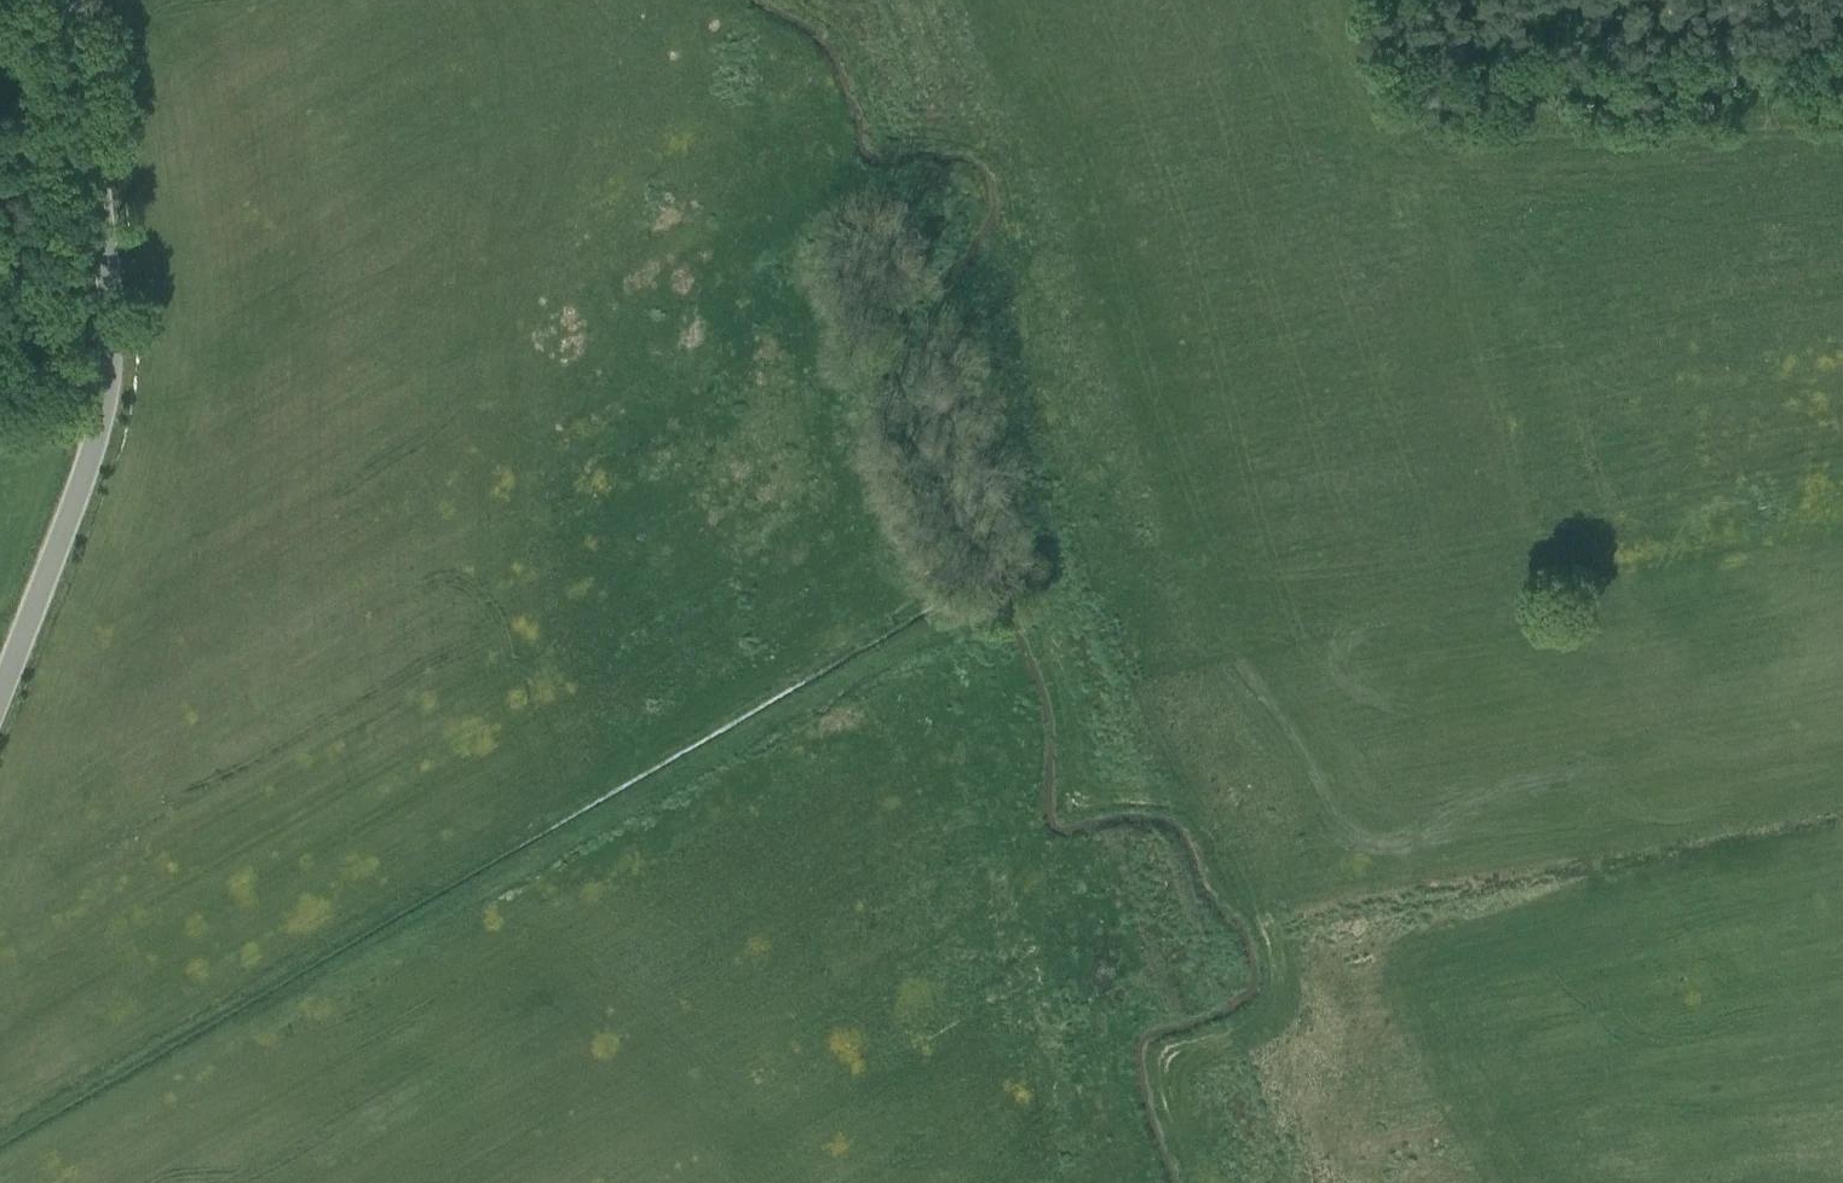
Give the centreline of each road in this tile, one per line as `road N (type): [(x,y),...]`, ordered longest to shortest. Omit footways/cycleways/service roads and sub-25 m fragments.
road 1 (unclassified): [(0,720),(84,499),(108,381),(112,263),(77,0)]

